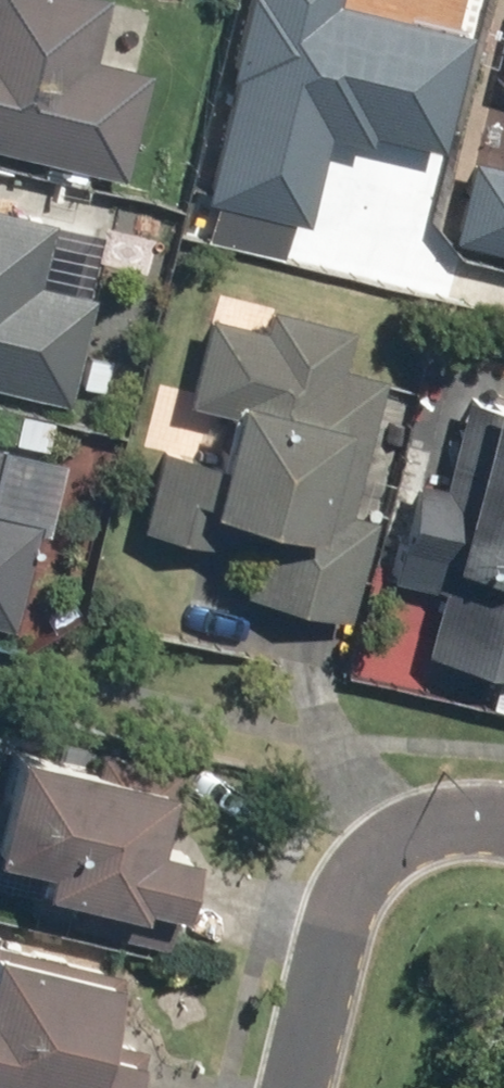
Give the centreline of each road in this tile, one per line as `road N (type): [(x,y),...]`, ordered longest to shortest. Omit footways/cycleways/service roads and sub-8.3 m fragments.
road 1 (residential): [(298,1087),(346,897),(376,843),(451,820),(503,828)]

